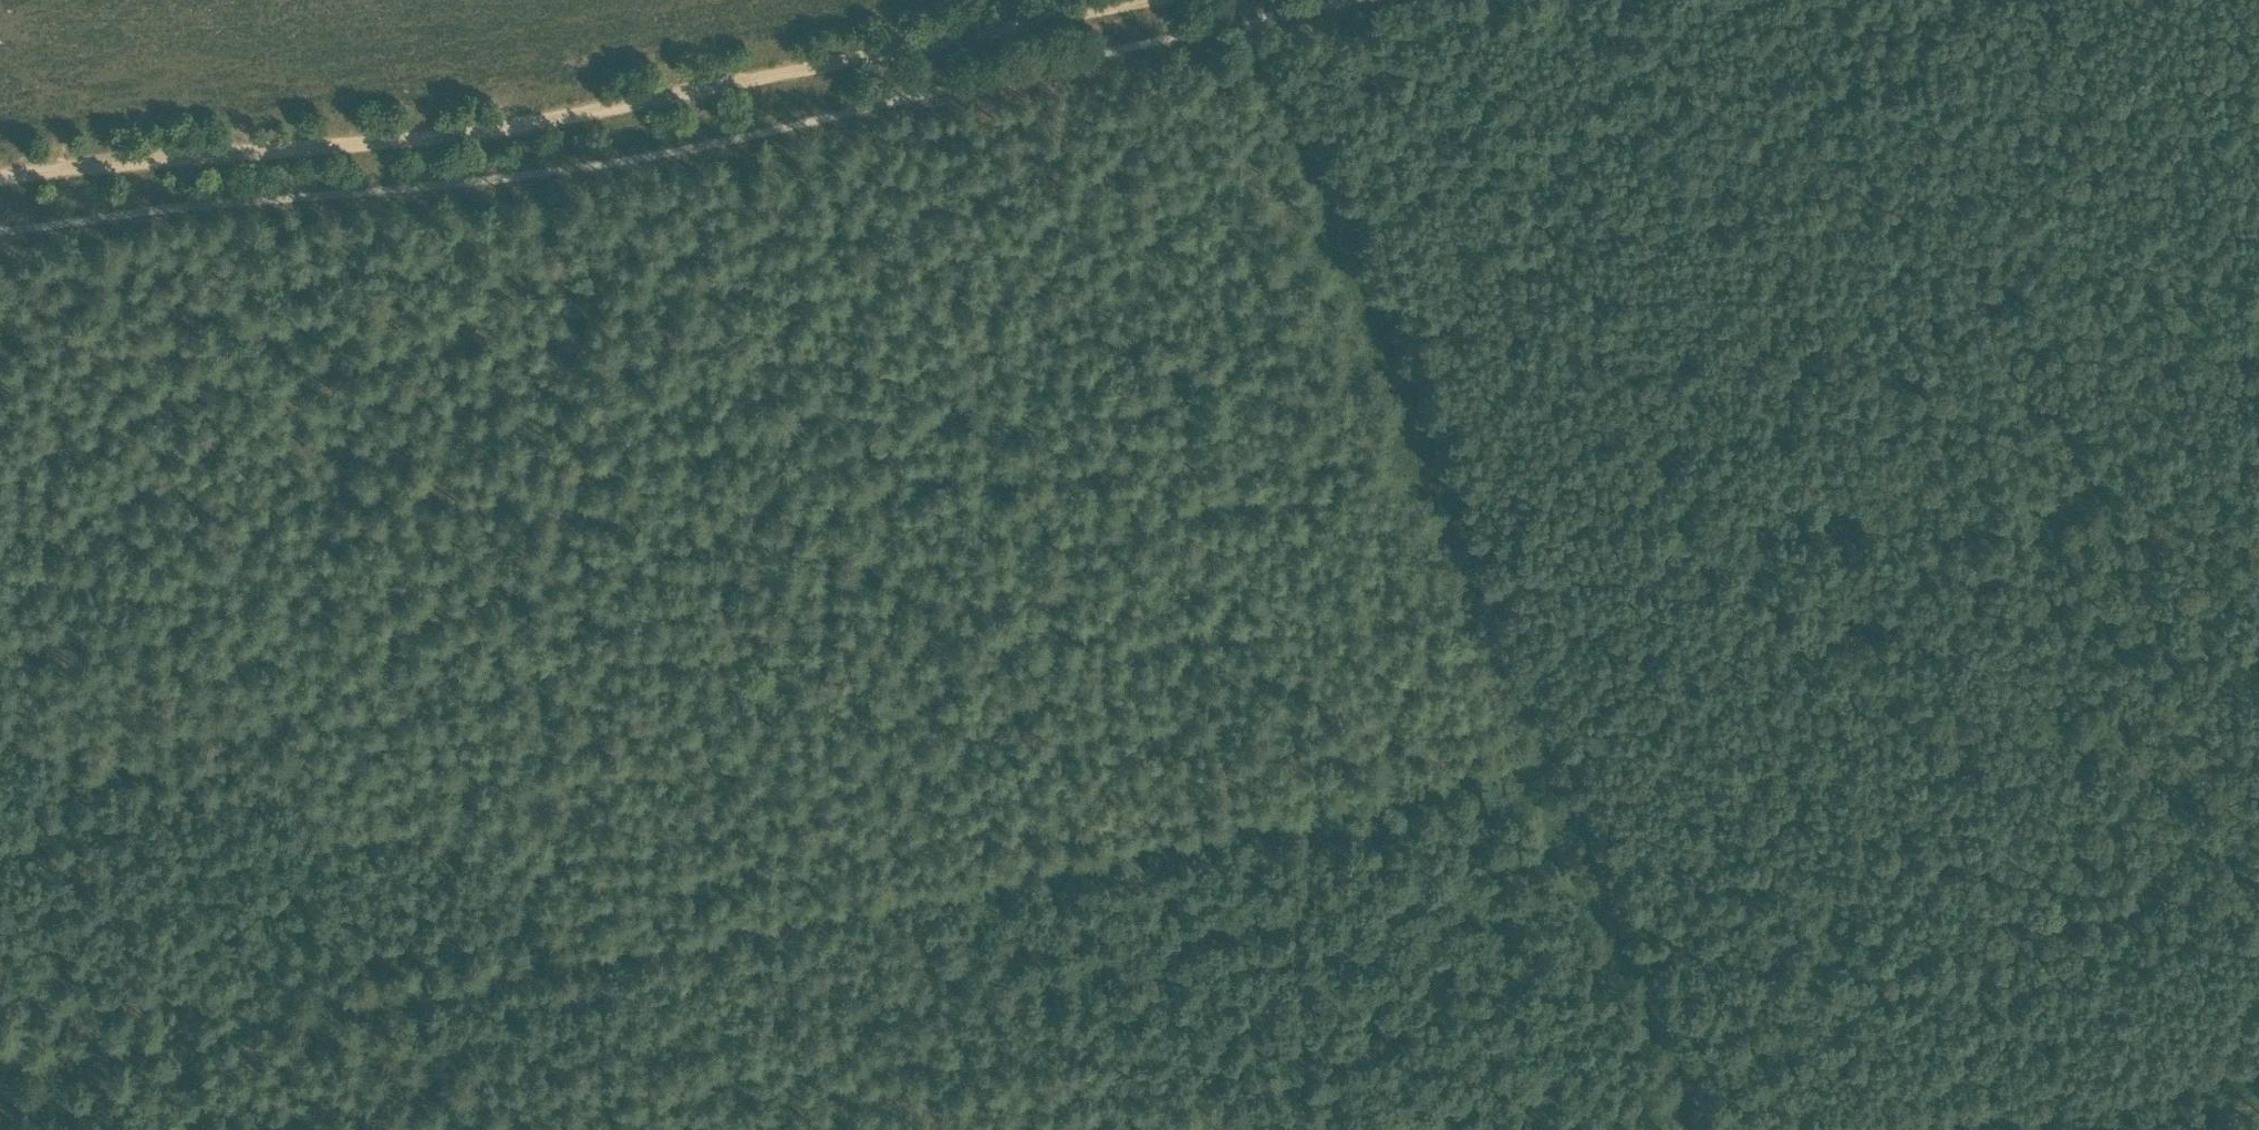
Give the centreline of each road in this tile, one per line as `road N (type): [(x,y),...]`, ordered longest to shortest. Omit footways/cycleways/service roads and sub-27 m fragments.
road 1 (track): [(0,177),(424,145),(552,127),(1153,0)]

